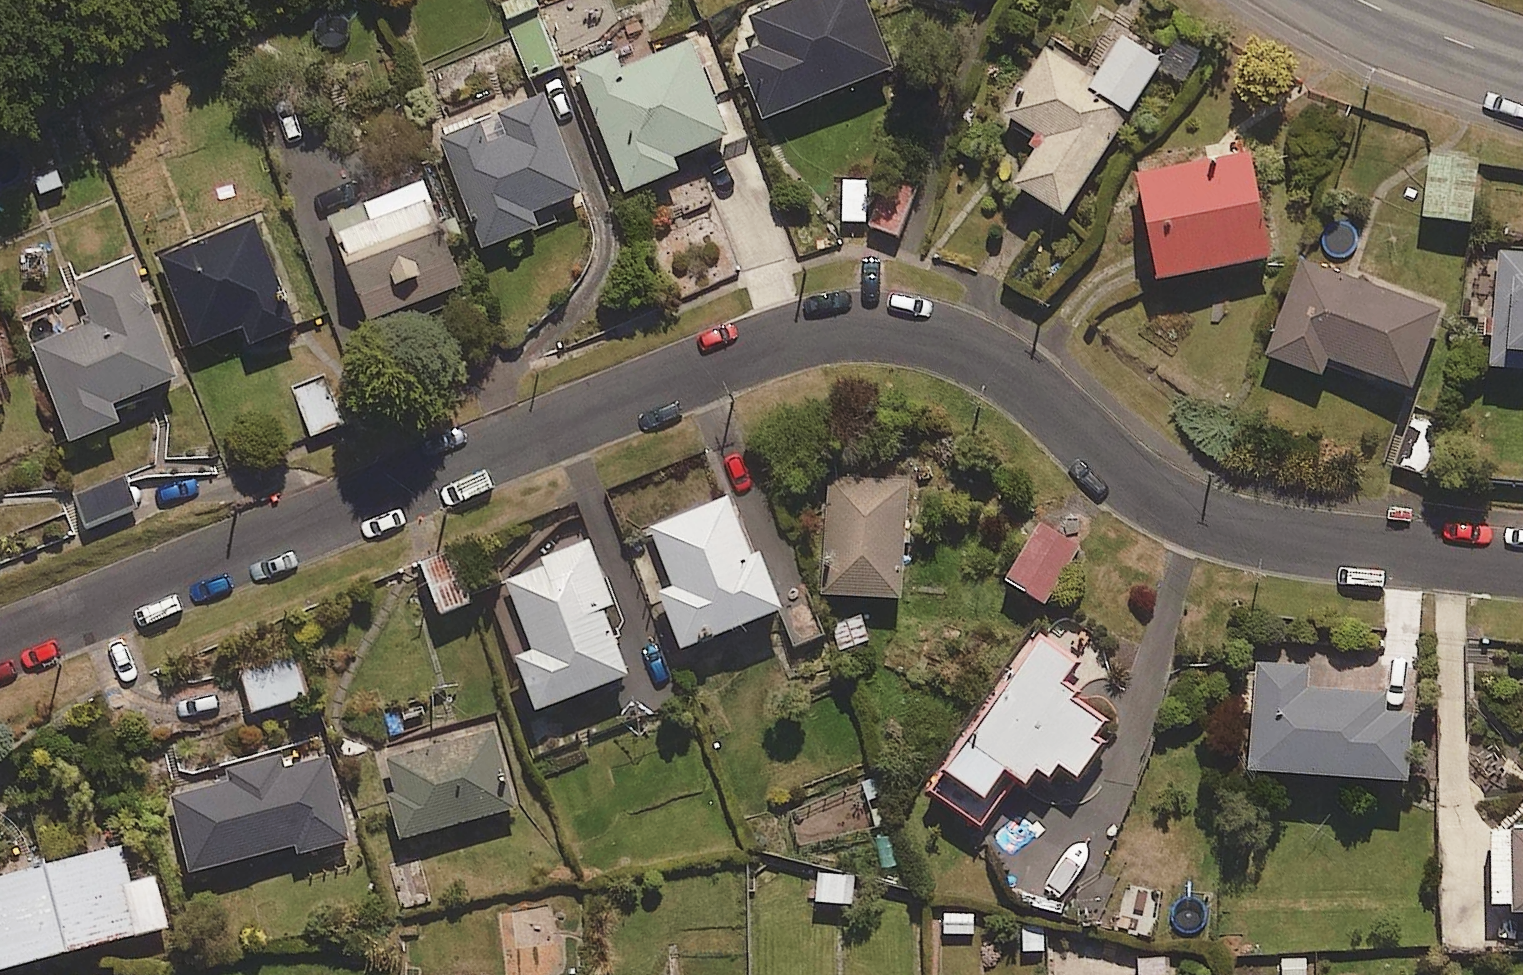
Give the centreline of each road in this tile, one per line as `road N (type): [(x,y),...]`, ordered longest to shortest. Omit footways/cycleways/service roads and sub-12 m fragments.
road 1 (residential): [(1522,566),(1218,529),(1131,482),(1038,390),(997,362),(899,327),(844,324),(785,337),(0,639)]
road 2 (residential): [(1359,0),(1522,63)]

